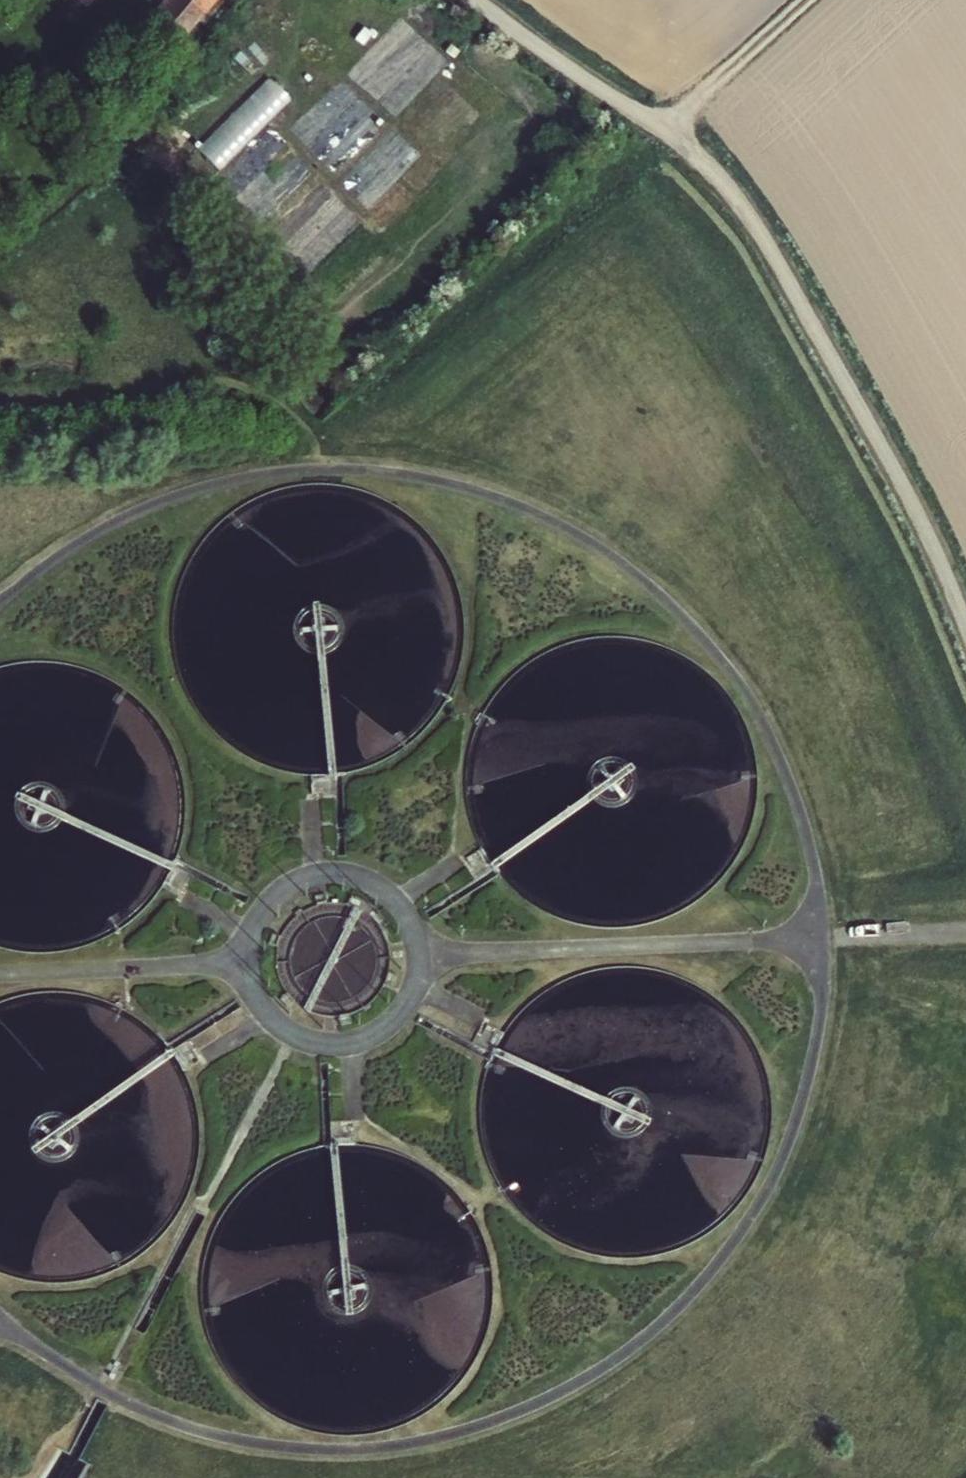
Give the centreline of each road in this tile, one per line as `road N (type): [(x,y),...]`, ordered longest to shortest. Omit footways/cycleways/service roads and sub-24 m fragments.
road 1 (unclassified): [(965,628),(920,518),(768,243),(721,179),(666,129)]
road 2 (residential): [(666,129),(476,0)]
road 3 (track): [(809,0),(666,129)]

